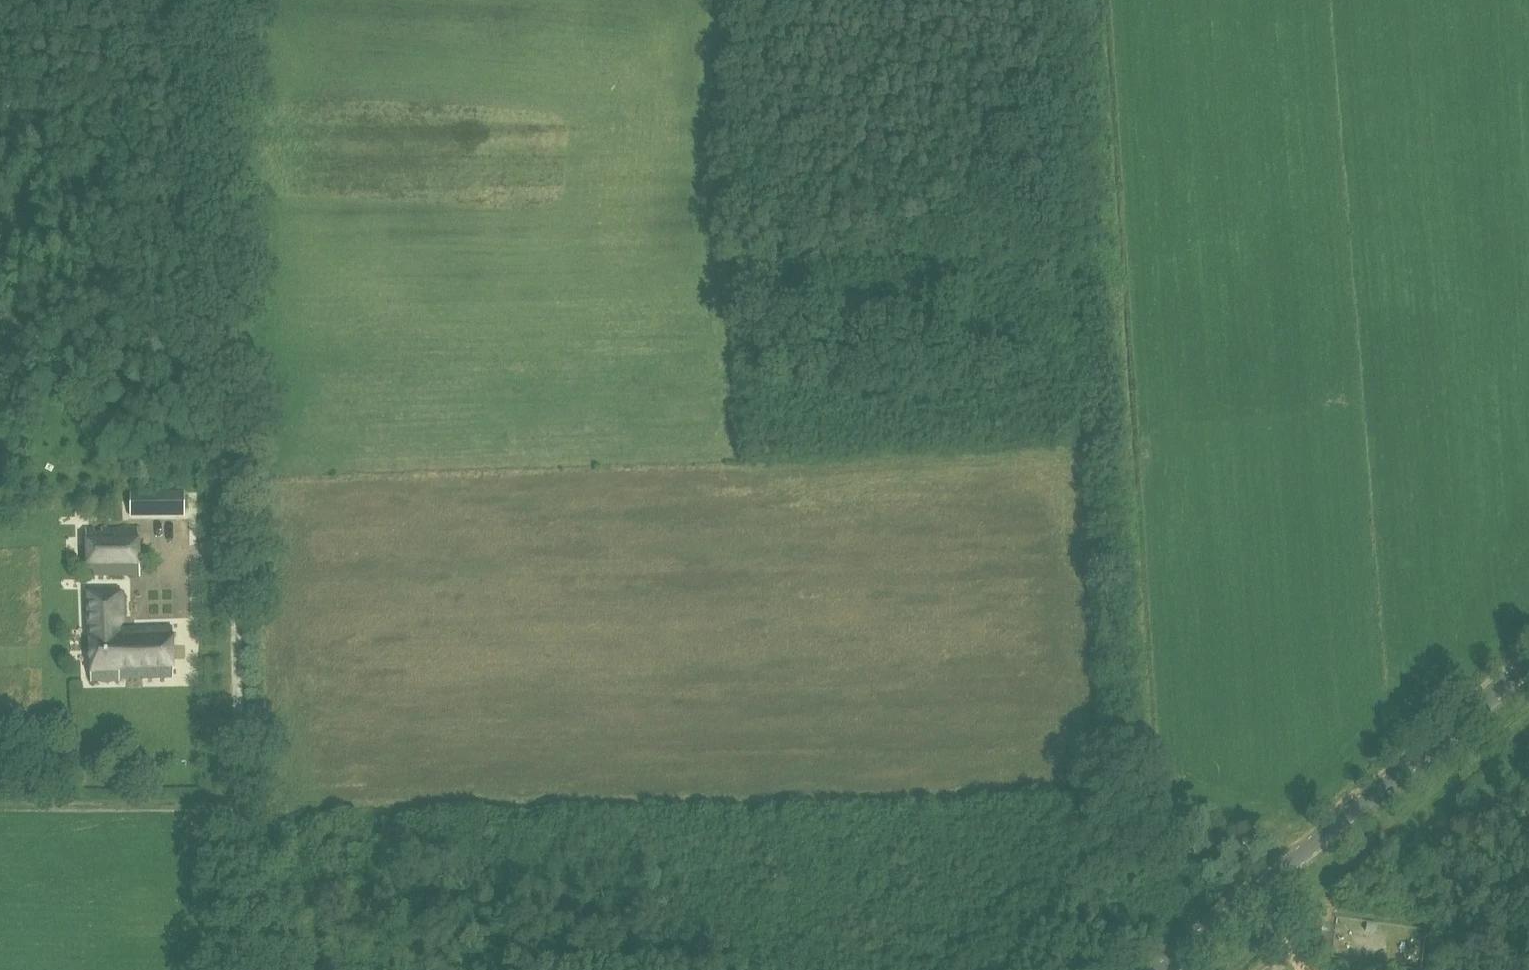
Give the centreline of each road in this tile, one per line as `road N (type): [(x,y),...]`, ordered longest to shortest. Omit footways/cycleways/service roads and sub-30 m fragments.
road 1 (track): [(245,793),(1141,790),(1301,856)]
road 2 (track): [(214,0),(216,222),(239,670)]
road 3 (tertiary): [(1158,969),(1528,660)]

